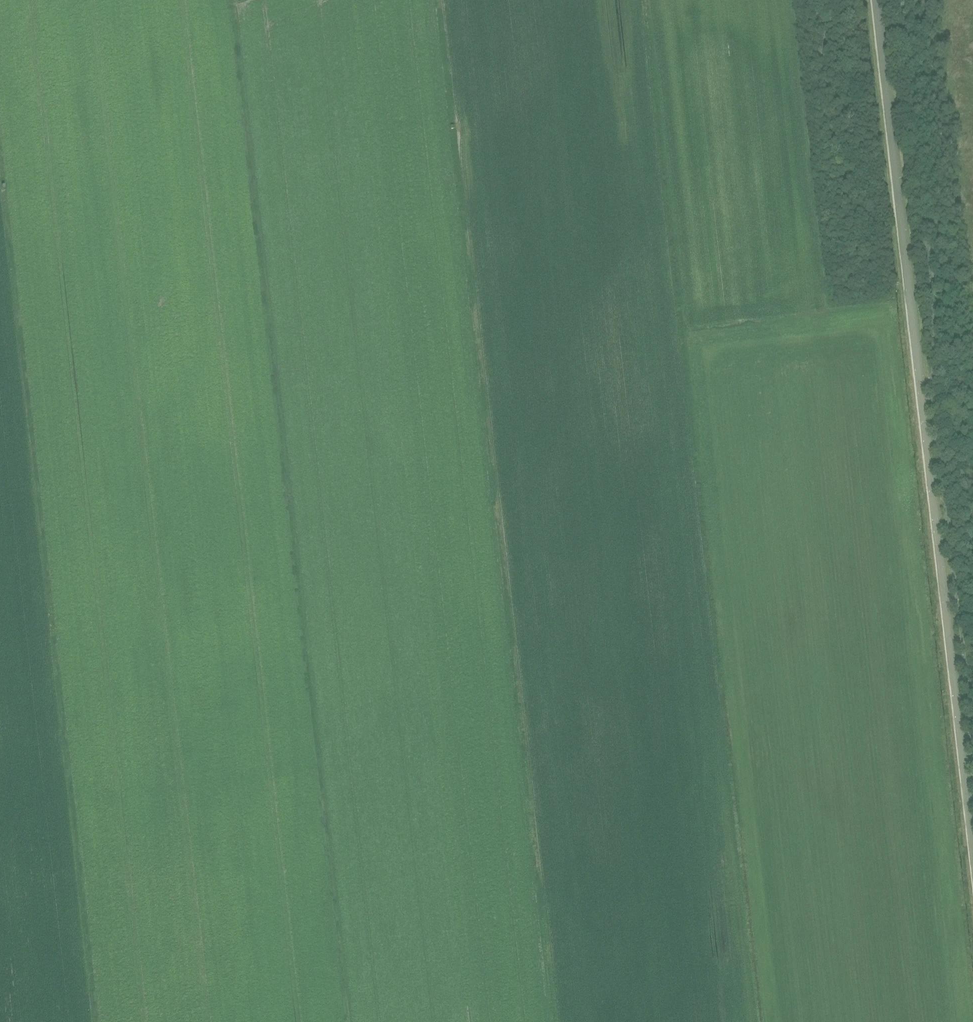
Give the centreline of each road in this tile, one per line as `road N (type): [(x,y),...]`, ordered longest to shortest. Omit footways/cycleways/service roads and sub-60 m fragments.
road 1 (tertiary): [(972,848),(876,0)]

